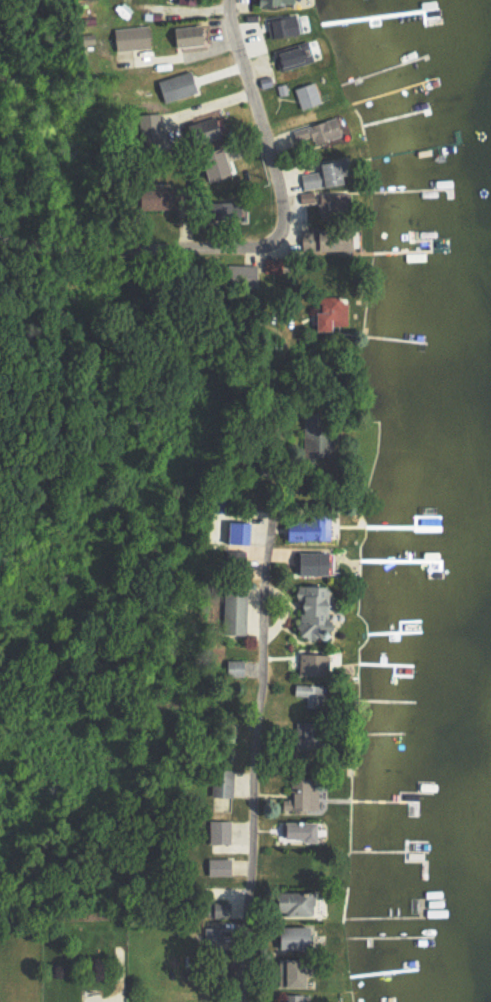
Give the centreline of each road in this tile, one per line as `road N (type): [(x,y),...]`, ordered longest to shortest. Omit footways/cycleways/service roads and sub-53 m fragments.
road 1 (residential): [(0,242),(43,251),(250,250),(283,236),(279,181),(232,0)]
road 2 (residential): [(270,517),(240,823),(235,1001)]

